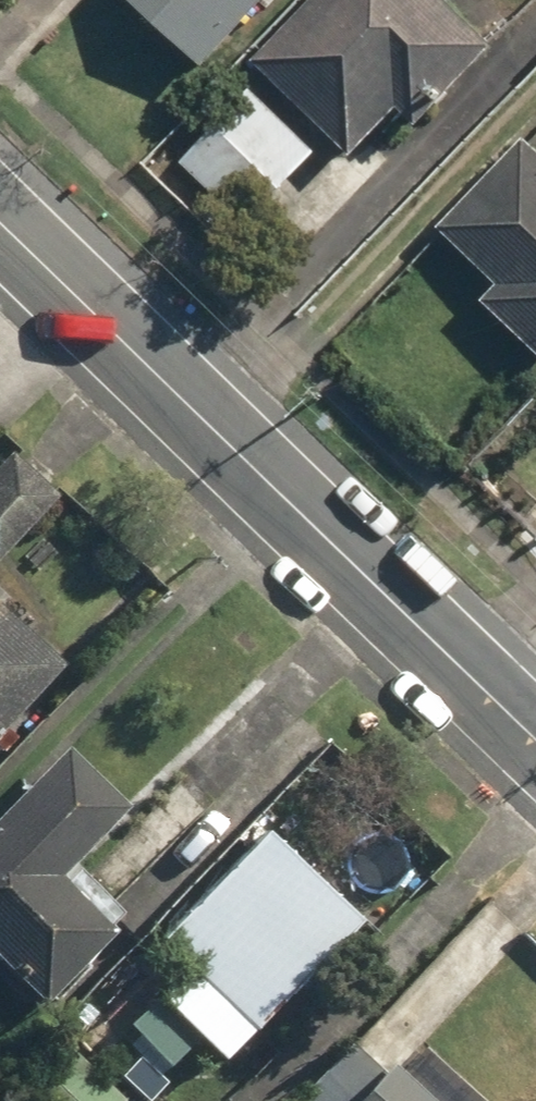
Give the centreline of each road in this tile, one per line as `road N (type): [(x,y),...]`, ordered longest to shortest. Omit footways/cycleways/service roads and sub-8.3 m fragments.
road 1 (residential): [(535,743),(0,224)]

